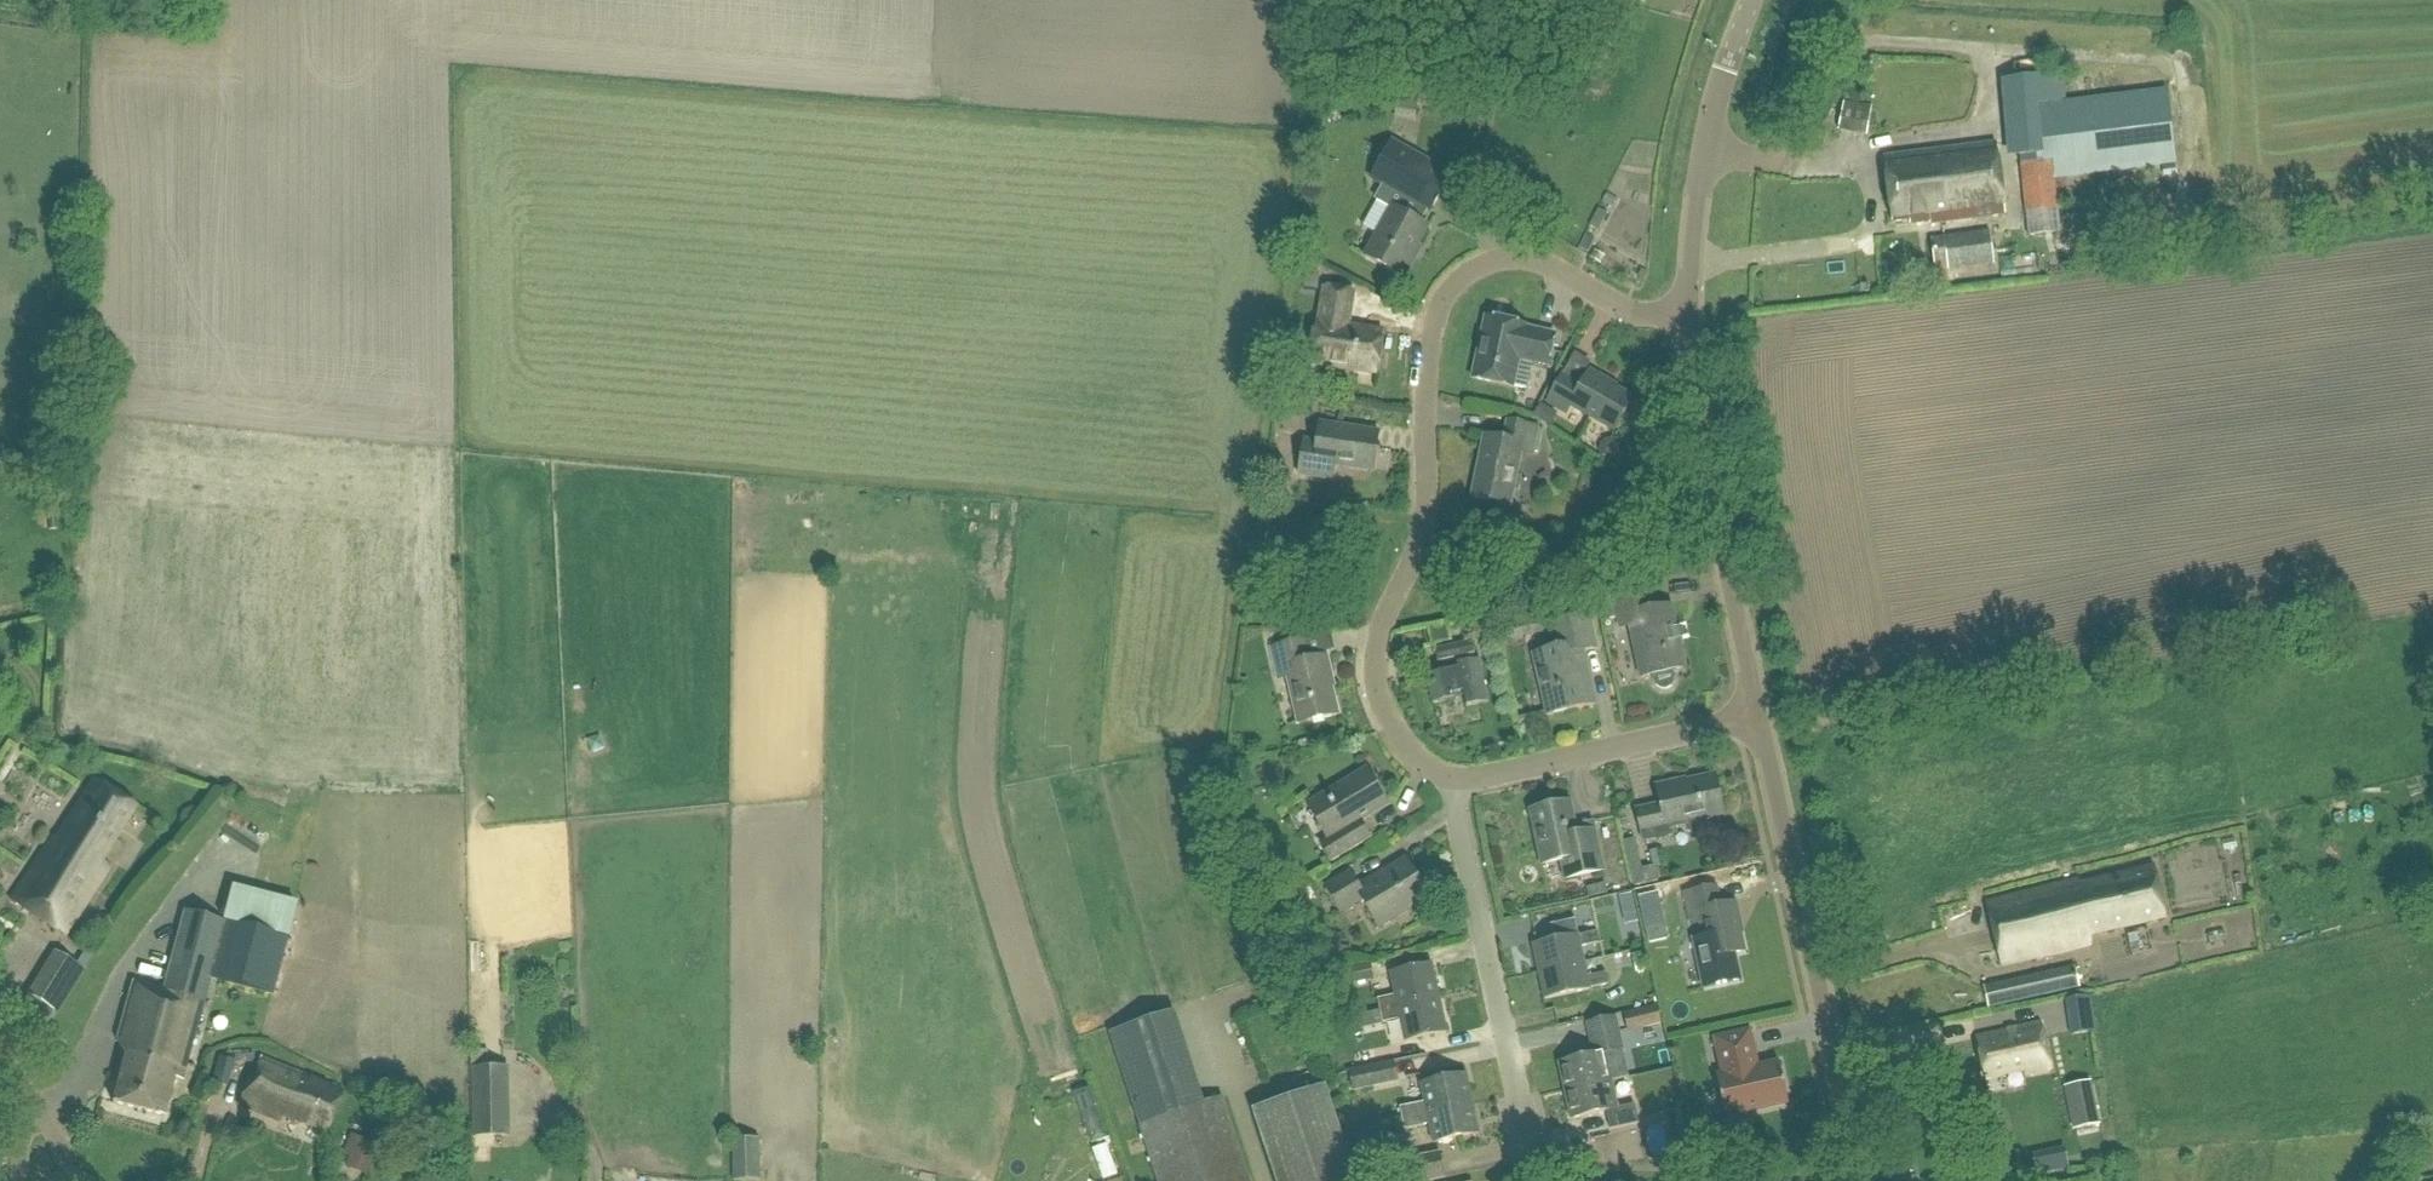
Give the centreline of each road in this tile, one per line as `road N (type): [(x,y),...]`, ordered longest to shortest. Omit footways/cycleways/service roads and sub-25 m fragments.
road 1 (residential): [(1689,318),(1628,313),(1545,266),(1511,261),(1464,278),(1441,307),(1426,372),(1423,524),(1380,633),(1376,672),(1399,737),(1423,765),(1450,779)]
road 2 (unclassified): [(1860,1180),(1758,716)]
road 3 (unclassified): [(1758,716),(1699,448),(1689,318)]
road 4 (residential): [(1531,1152),(1450,779)]
road 5 (unclassified): [(1689,318),(1704,152),(1751,0)]
road 6 (residential): [(1450,779),(1475,780),(1758,716)]
road 7 (track): [(1770,161),(1852,0)]

